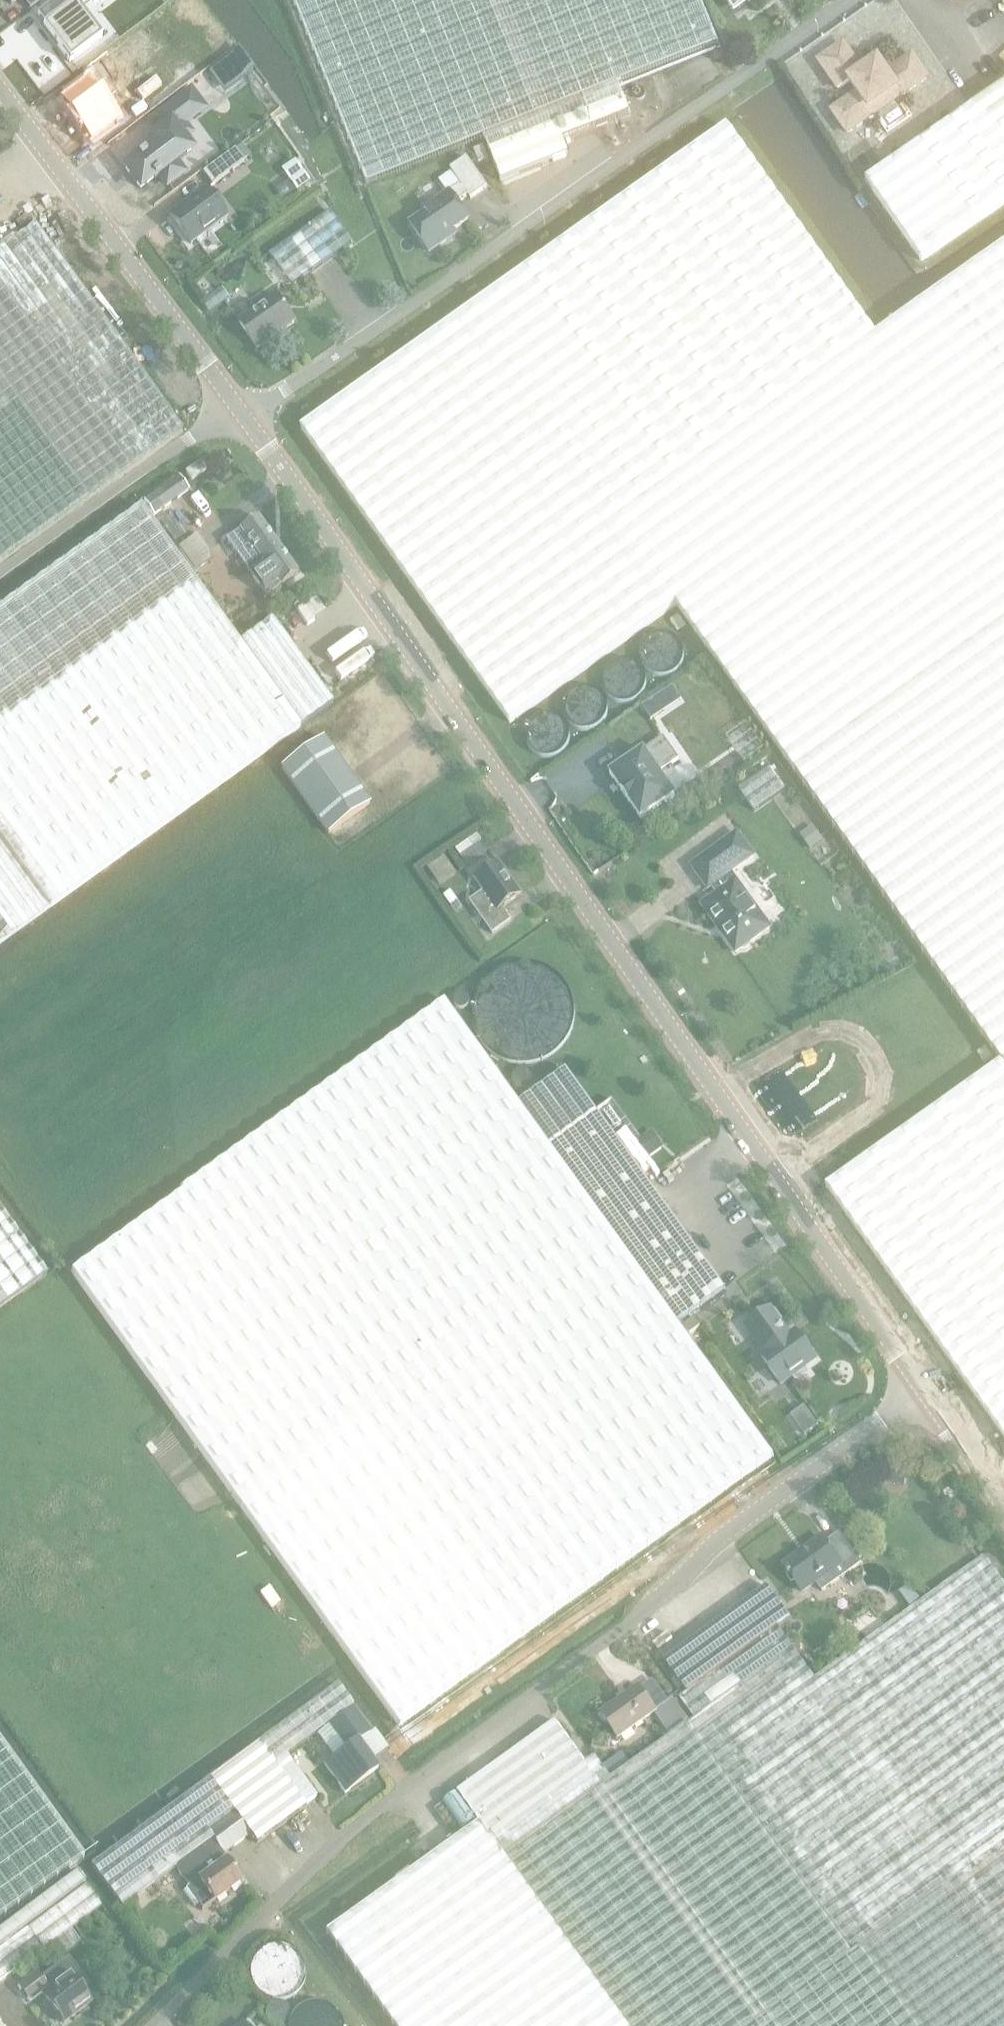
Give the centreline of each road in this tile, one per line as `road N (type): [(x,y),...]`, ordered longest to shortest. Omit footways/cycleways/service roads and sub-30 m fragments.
road 1 (tertiary): [(245,419),(918,1388)]
road 2 (unclassified): [(150,2025),(369,1820),(634,1622),(722,1536),(918,1388)]
road 3 (unclassified): [(843,0),(245,419)]
road 4 (tertiary): [(0,91),(245,419)]
road 5 (unclassified): [(0,573),(204,428),(245,419)]
road 6 (tertiary): [(918,1388),(1003,1509)]

